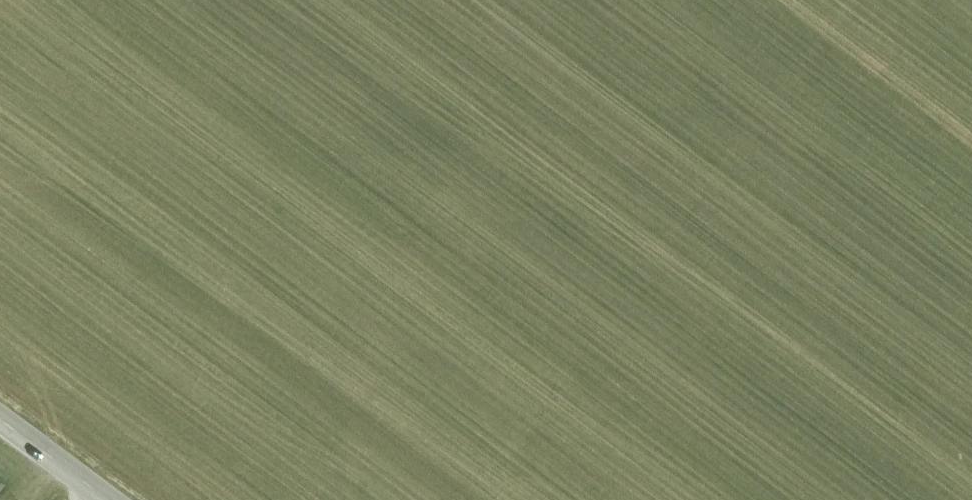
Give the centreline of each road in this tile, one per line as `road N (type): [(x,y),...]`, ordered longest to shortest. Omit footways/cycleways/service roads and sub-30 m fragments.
road 1 (tertiary): [(108,499),(0,418)]

